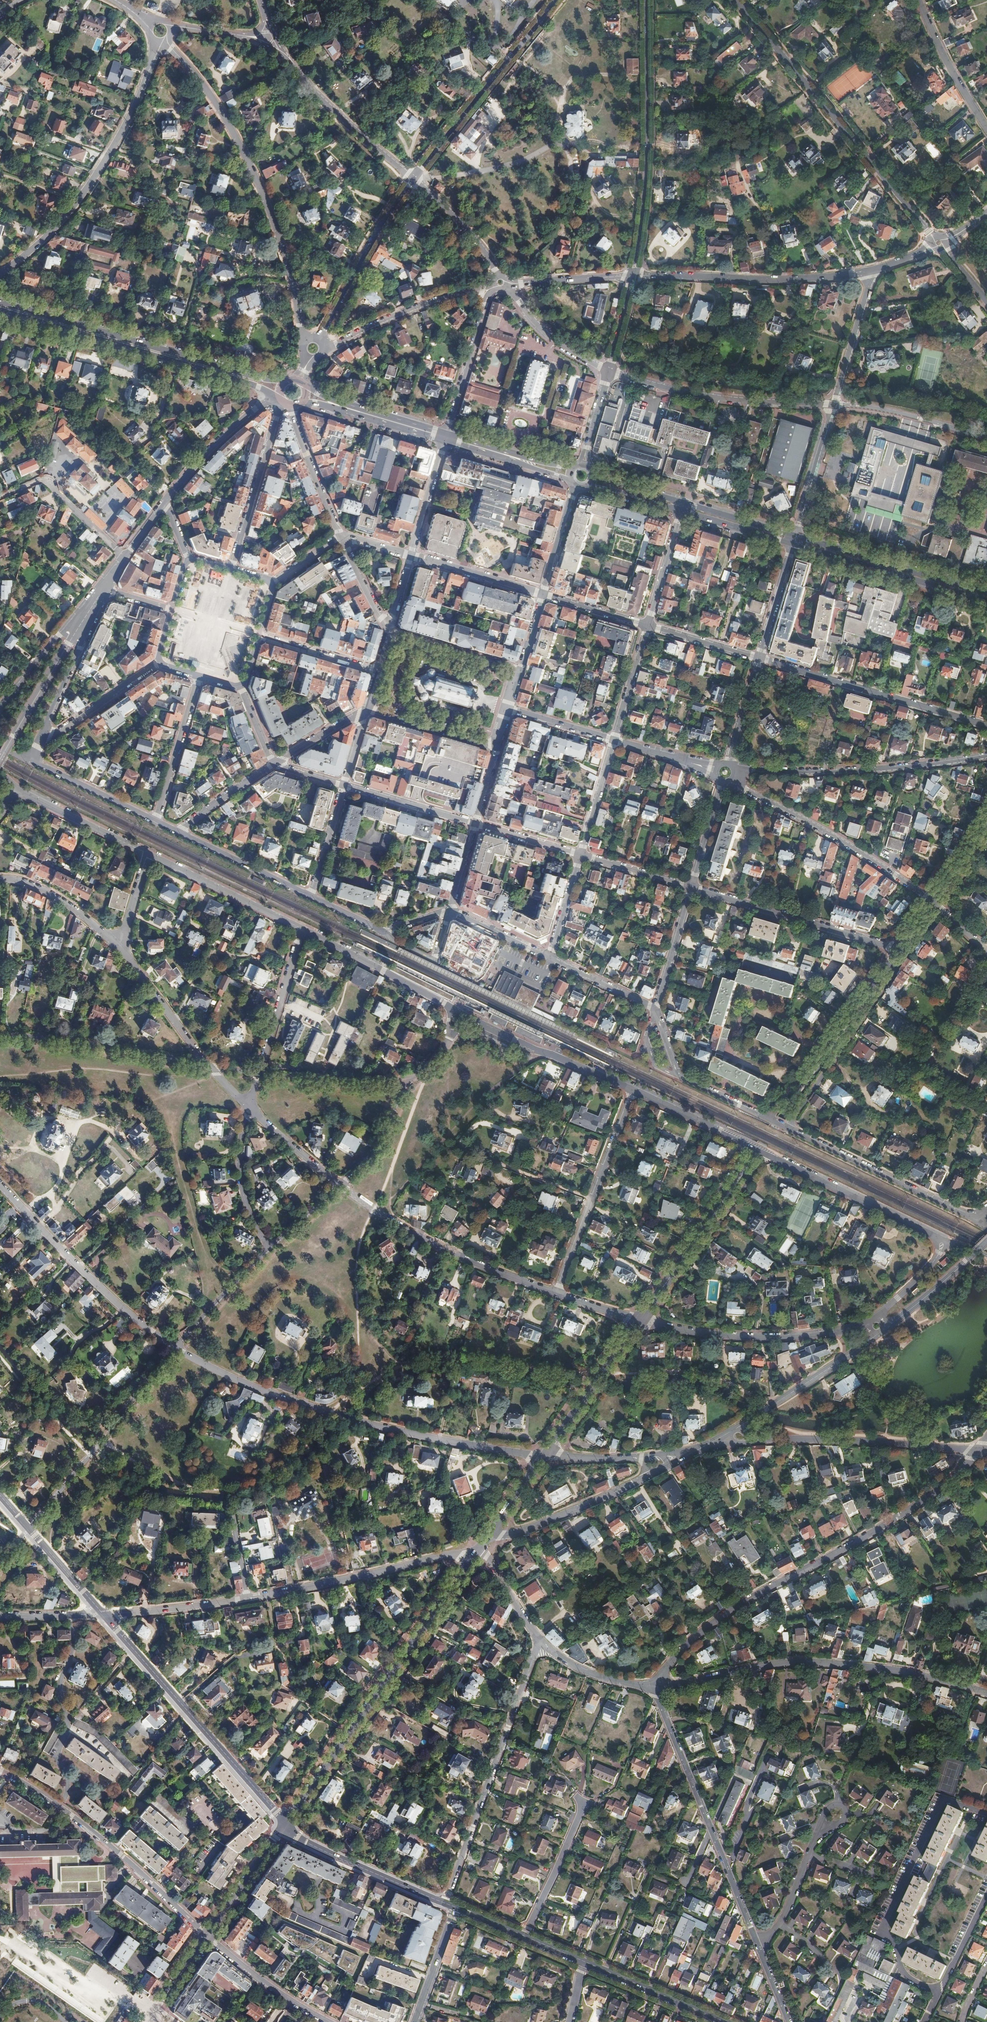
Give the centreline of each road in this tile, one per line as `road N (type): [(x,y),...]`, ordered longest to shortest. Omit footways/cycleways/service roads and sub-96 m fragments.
road 1 (tertiary): [(639,1321),(895,951)]
road 2 (residential): [(659,1688),(677,1653),(713,1622),(894,1521),(943,1489),(979,1451)]
road 3 (residential): [(656,1010),(681,1077),(973,1218)]
road 4 (residential): [(175,1347),(222,1374),(330,1413),(545,1457)]
road 5 (residential): [(634,1089),(944,1240)]
road 6 (residential): [(166,39),(225,118),(254,175),(305,341)]
road 7 (tertiary): [(285,1826),(477,1553)]
road 8 (residential): [(986,1690),(822,1661),(659,1688)]
road 9 (residential): [(934,238),(736,0)]
road 10 (primary): [(284,381),(0,303)]
road 11 (primary): [(0,310),(280,396)]
road 12 (residential): [(158,41),(133,111),(86,189),(0,273)]
road 13 (secondary): [(102,1615),(285,1826)]
road 14 (residential): [(542,1643),(446,1903)]
road 15 (residential): [(633,276),(647,172),(647,0)]
road 16 (residential): [(208,1936),(95,1833),(0,1771)]
road 17 (residential): [(986,755),(857,770),(734,769)]
road 18 (residential): [(340,1185),(416,1236),(557,1293)]
road 19 (residential): [(633,276),(790,280),(873,271)]
road 20 (residential): [(0,1184),(112,1300),(175,1347)]
road 21 (residential): [(760,658),(986,725)]
road 22 (residential): [(729,782),(852,847),(930,901)]
road 23 (residential): [(477,1553),(248,1599)]
road 24 (residential): [(29,1528),(175,1347)]
road 25 (residential): [(639,1321),(750,1336),(820,1335),(866,1324)]
road 26 (residential): [(609,370),(718,396),(834,403)]
road 27 (residential): [(557,0),(414,177)]
road 28 (residential): [(752,1441),(979,1451)]
road 29 (residential): [(895,951),(692,885)]
road 30 (primary): [(793,536),(594,473)]
road 31 (residential): [(0,1036),(206,1065)]
road 32 (primary): [(791,545),(986,601)]
road 33 (primary): [(986,593),(793,536)]
road 34 (residential): [(414,177),(320,339)]
road 35 (residential): [(495,284),(419,305),(323,351)]
road 36 (residential): [(465,1016),(634,1089)]
road 37 (secondary): [(285,1826),(321,1851),(446,1903)]
road 38 (residential): [(282,400),(231,570)]
road 39 (residential): [(287,58),(414,177)]
road 40 (residential): [(146,853),(301,928)]
road 41 (tertiary): [(649,1476),(526,1530),(490,1535)]
road 42 (residential): [(301,928),(451,1007)]
road 43 (tertiary): [(545,1457),(639,1321)]
road 44 (residential): [(259,1074),(368,1078),(422,1067)]
road 45 (residential): [(593,1200),(440,1142)]
road 46 (tertiary): [(875,1336),(740,1426)]
road 47 (residential): [(445,438),(486,302),(497,287)]
road 48 (residential): [(280,397),(214,445),(164,504)]
road 49 (residential): [(834,403),(986,436)]
road 50 (residential): [(199,674),(157,821)]
road 51 (residential): [(712,1831),(659,1688)]
road 52 (residential): [(259,1074),(301,928)]
road 53 (residential): [(525,1936),(586,1797)]
road 54 (residential): [(271,1249),(242,1190),(249,1105)]
road 55 (residential): [(332,2021),(208,1936)]
road 56 (secondary): [(584,1962),(722,2021)]
road 57 (residential): [(179,831),(312,897)]
road 58 (residential): [(248,1599),(102,1615)]
road 59 (residential): [(918,0),(986,130)]
road 60 (residential): [(121,948),(206,1065)]
road 61 (residential): [(342,538),(291,406)]
road 62 (residential): [(0,880),(56,897),(121,948)]
road 63 (residential): [(20,792),(146,853)]
road 64 (residential): [(834,403),(793,536)]
road 65 (residential): [(32,760),(157,821)]
road 66 (residential): [(873,271),(834,403)]
road 67 (residential): [(411,556),(543,595)]
road 68 (residential): [(271,1249),(175,1347)]
road 69 (residential): [(44,732),(60,731),(159,662)]
road 70 (residential): [(497,749),(366,710)]
road 71 (residential): [(417,1074),(371,1156),(340,1185)]
road 72 (residential): [(389,632),(520,670)]
road 73 (residential): [(475,823),(344,786)]
road 74 (residential): [(505,286),(552,337),(609,370)]
road 75 (residential): [(208,1936),(285,1826)]
road 76 (residential): [(414,177),(469,229),(500,277)]
road 77 (residential): [(656,1010),(692,885)]
road 78 (residential): [(256,633),(378,669)]
road 79 (residential): [(659,1688),(598,1674),(542,1643)]
road 80 (residential): [(507,282),(633,276)]
road 81 (residential): [(758,1946),(712,1831)]
road 82 (residential): [(445,438),(411,556)]
road 83 (residential): [(249,1105),(340,1185)]
road 84 (tertiary): [(456,1907),(415,2021)]
road 85 (residential): [(647,625),(614,741)]

